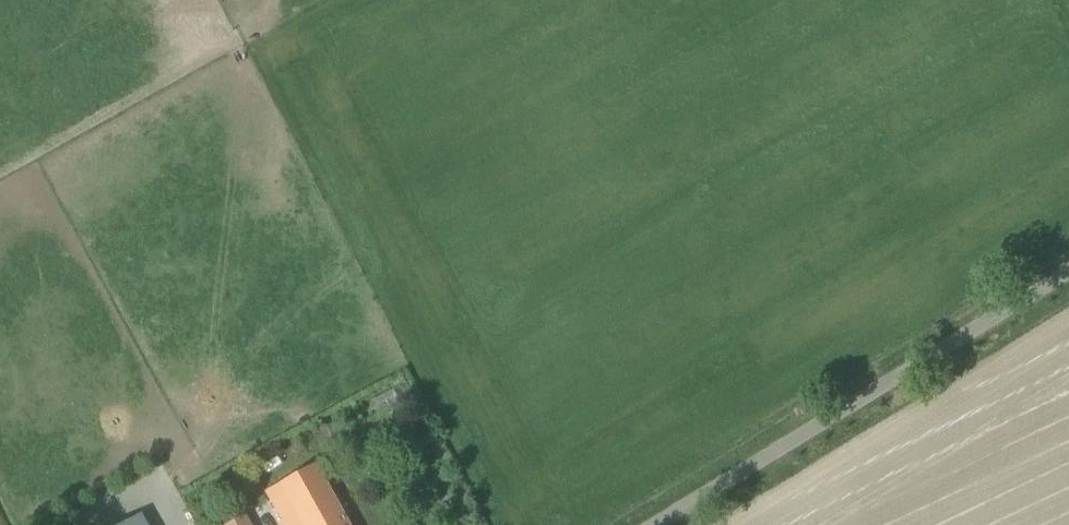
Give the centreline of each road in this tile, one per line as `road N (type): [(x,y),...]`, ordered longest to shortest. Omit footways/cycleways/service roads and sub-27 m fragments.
road 1 (unclassified): [(642,524),(1068,262)]

